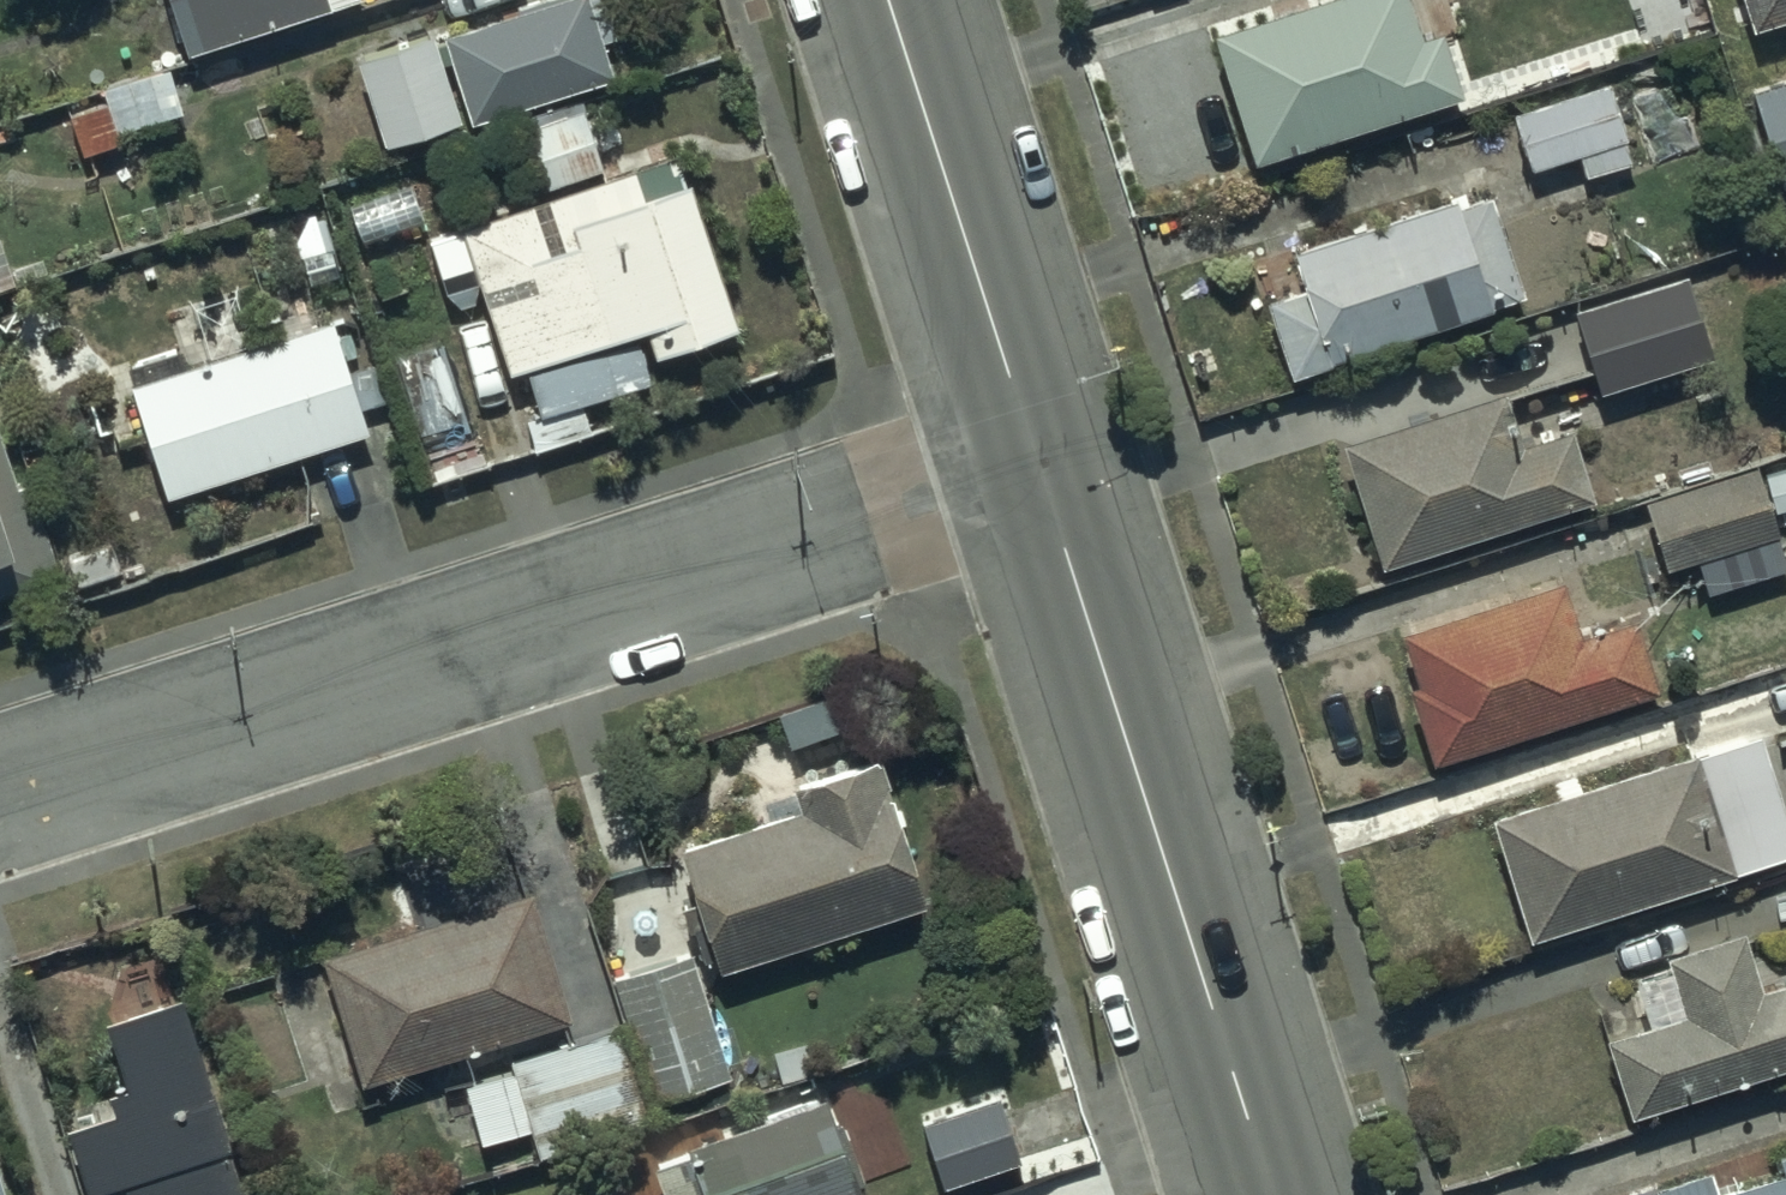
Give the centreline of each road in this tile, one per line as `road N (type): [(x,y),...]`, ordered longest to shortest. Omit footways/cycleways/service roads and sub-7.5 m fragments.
road 1 (residential): [(1039,465),(0,793)]
road 2 (tertiary): [(1039,465),(1275,1194)]
road 3 (tertiary): [(888,0),(1039,465)]

